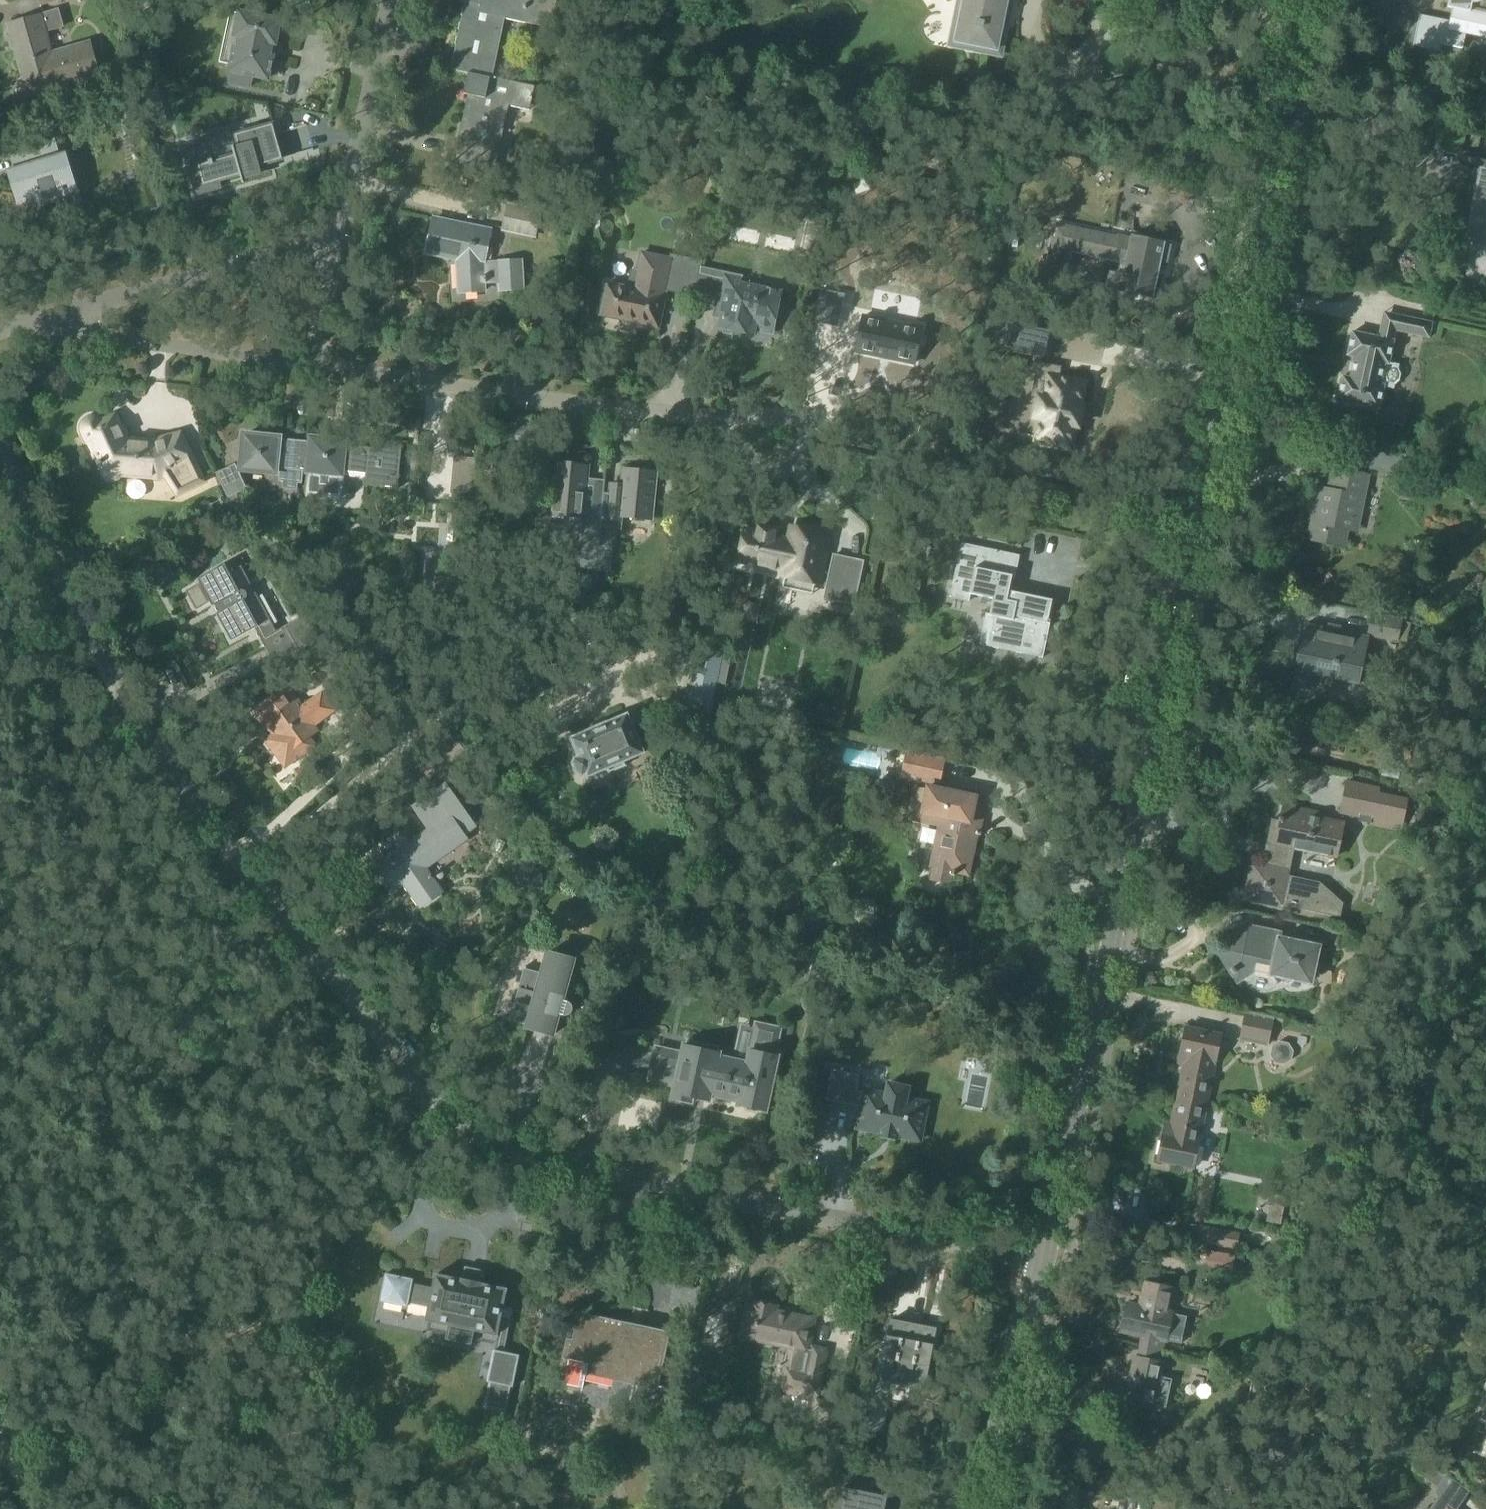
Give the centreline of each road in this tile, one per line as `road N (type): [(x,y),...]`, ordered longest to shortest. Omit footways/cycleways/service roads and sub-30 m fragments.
road 1 (unclassified): [(1045,1263),(527,1152),(487,1133),(429,1087),(330,980),(177,777),(92,645),(0,443)]
road 2 (tertiary): [(1045,1263),(1305,0)]
road 3 (residential): [(703,418),(314,365)]
road 4 (residential): [(29,323),(341,232)]
road 5 (residential): [(314,365),(29,323)]
road 6 (tertiary): [(994,1508),(1045,1263)]
road 7 (residential): [(341,232),(388,0)]
road 8 (residential): [(703,418),(789,419),(804,433),(803,456),(772,472),(719,430)]
road 9 (residential): [(314,365),(341,232)]

